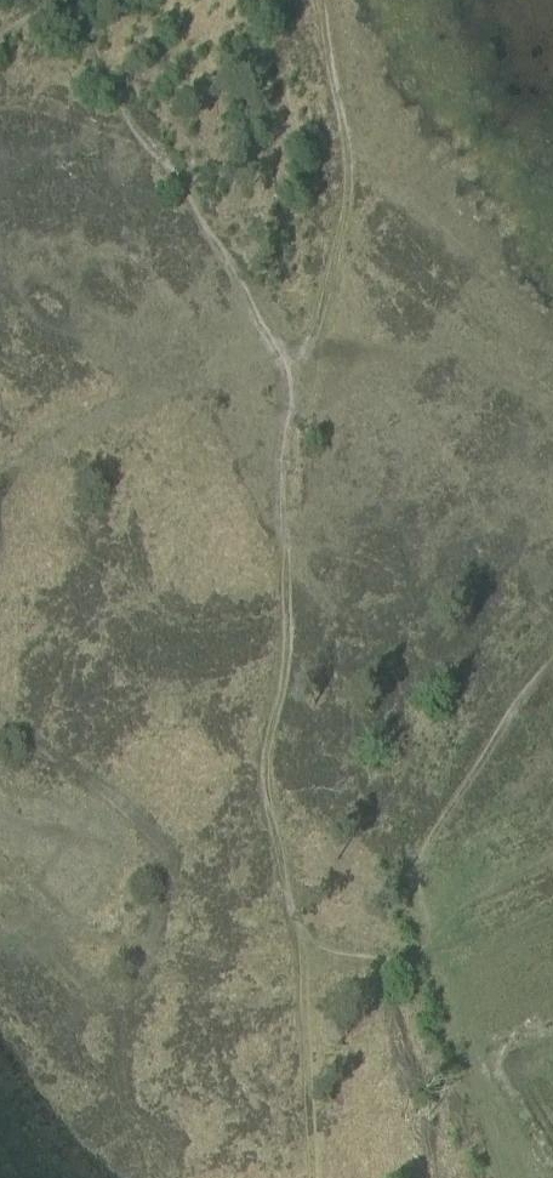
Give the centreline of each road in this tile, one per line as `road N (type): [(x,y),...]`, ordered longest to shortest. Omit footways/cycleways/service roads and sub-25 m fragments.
road 1 (track): [(294,942),(264,782),(287,651),(289,391),(281,353),(316,335),(347,178),(317,0)]
road 2 (track): [(552,859),(297,961)]

